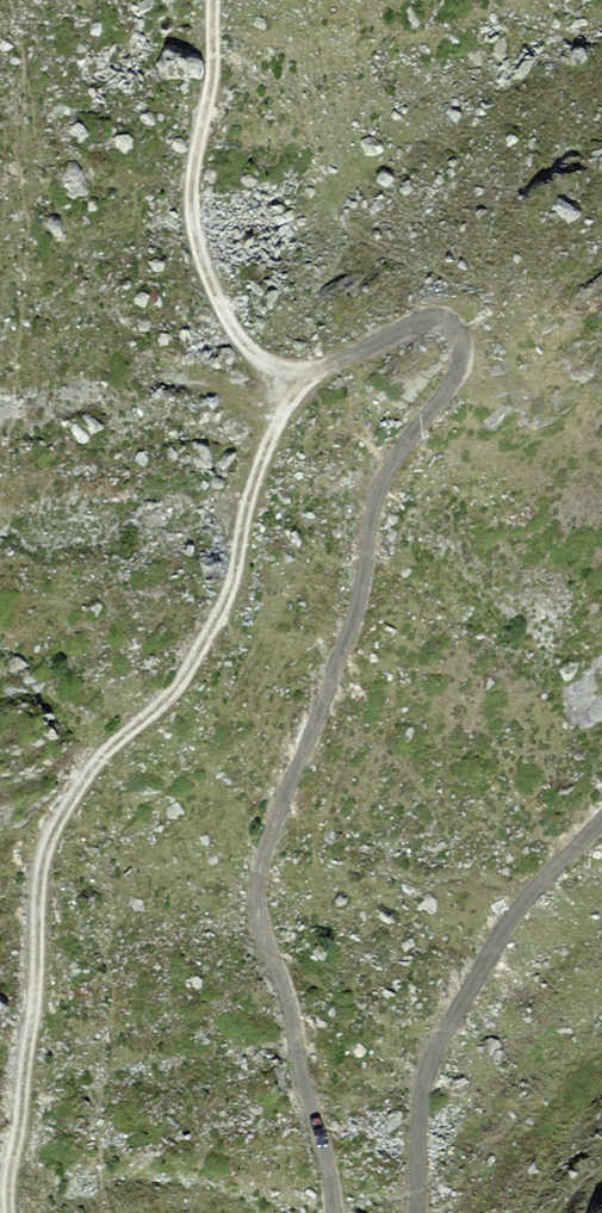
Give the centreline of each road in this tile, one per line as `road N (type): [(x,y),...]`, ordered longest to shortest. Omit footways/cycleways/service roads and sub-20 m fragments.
road 1 (track): [(222,0),(224,72),(201,168),(204,255),(237,329),(269,364),(314,376),(424,323),(451,325),(472,347),(469,381),(387,500),(374,615),(333,738),(272,858),(266,912),(302,1006),(336,1161),(334,1212)]
road 2 (track): [(314,376),(263,458),(227,599),(193,667),(94,767),(44,851),(11,1212)]
road 3 (track): [(601,815),(548,872),(479,975),(423,1094),(410,1212)]

